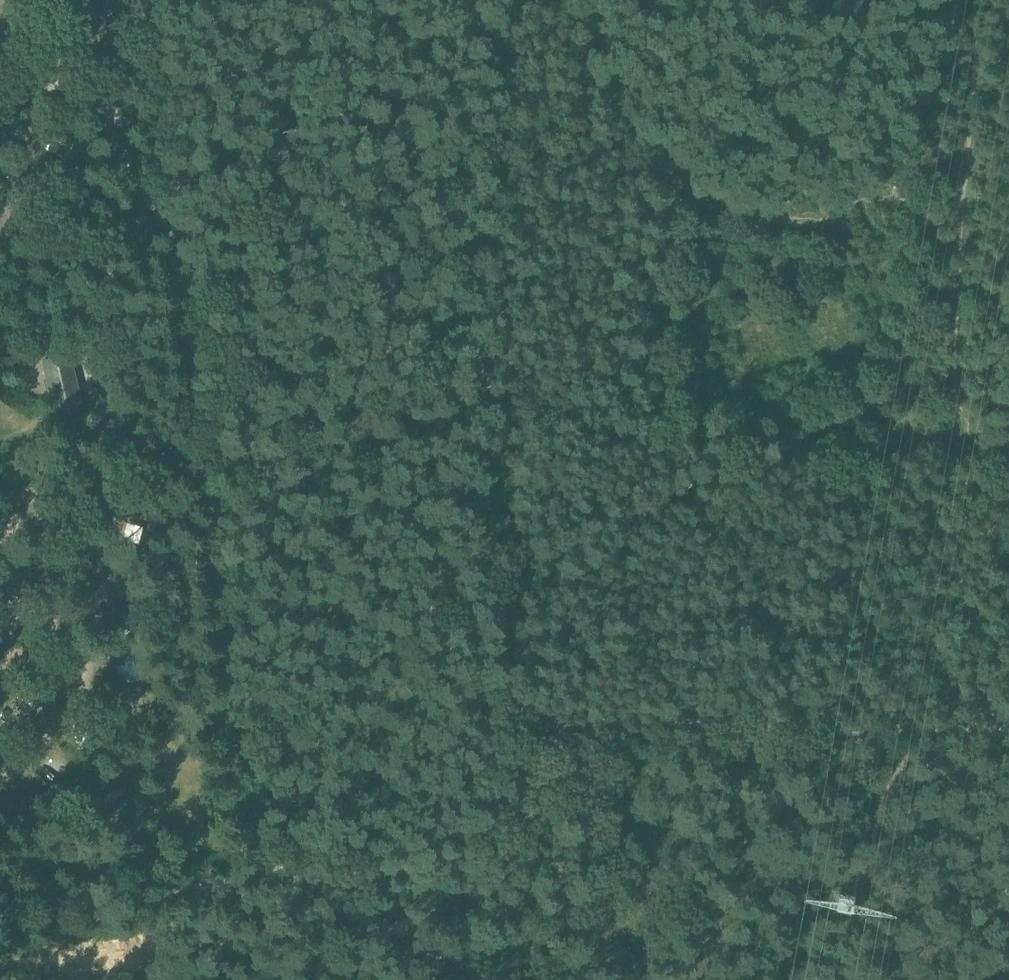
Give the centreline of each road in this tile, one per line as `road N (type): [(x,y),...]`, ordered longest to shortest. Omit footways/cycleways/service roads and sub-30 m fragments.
road 1 (track): [(519,0),(490,55),(449,254),(497,434),(519,979)]
road 2 (track): [(487,979),(283,873),(262,843),(166,190)]
road 3 (track): [(0,772),(23,764),(64,722),(97,633),(95,433),(75,355),(78,278)]
road 4 (track): [(0,272),(13,279),(78,278),(100,180),(91,131),(69,114),(15,114),(0,123)]

